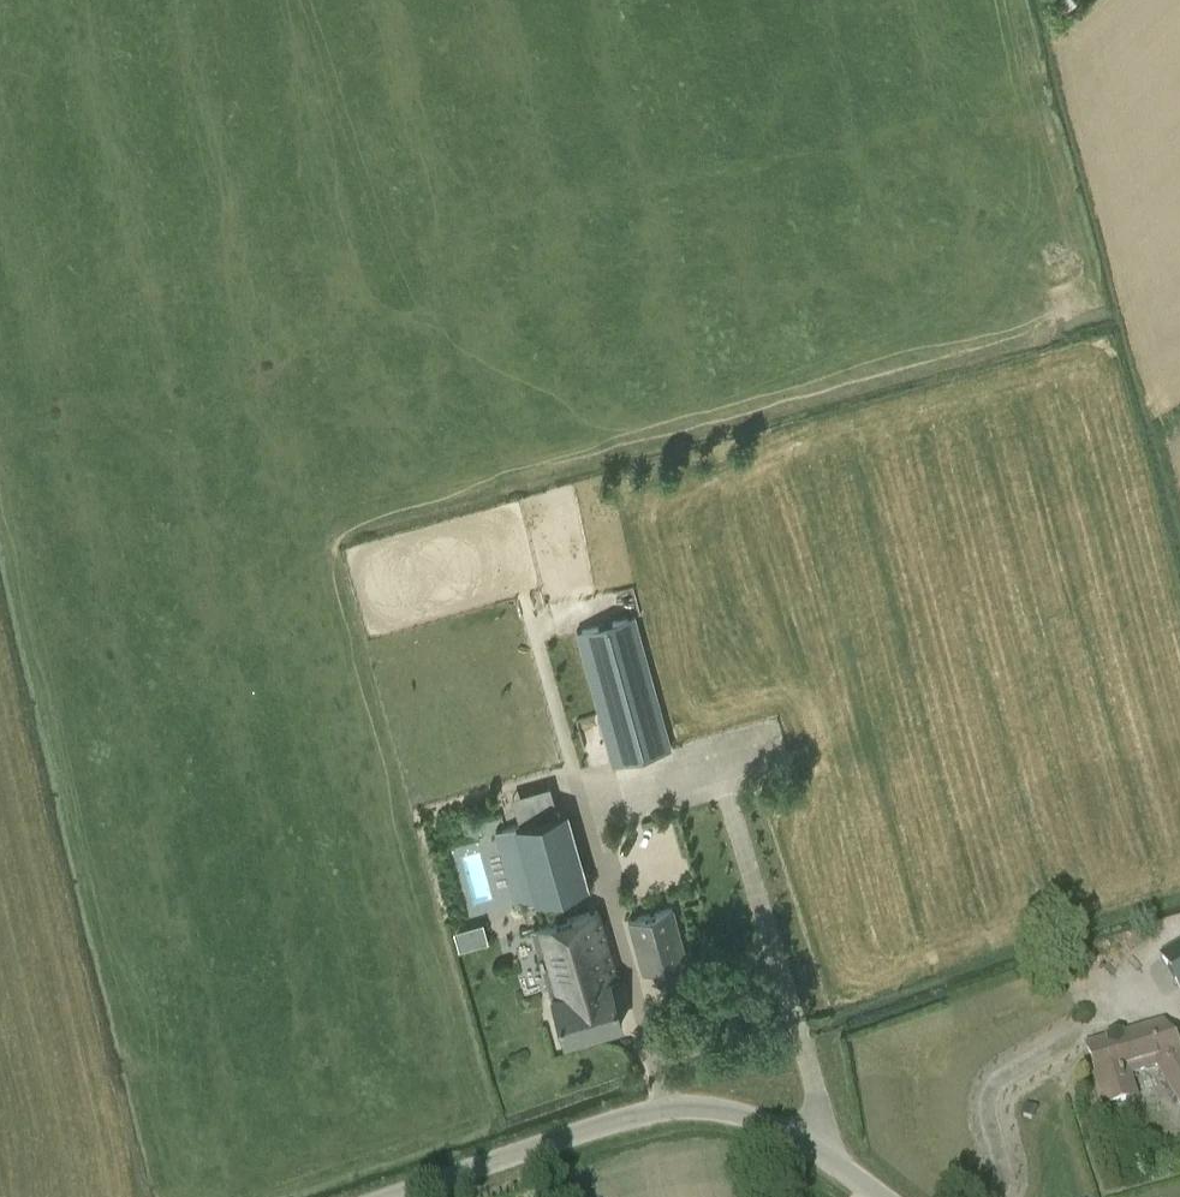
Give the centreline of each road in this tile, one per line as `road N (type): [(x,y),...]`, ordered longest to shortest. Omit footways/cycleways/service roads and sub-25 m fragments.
road 1 (unclassified): [(882,1196),(752,1118),(653,1108),(390,1196)]

